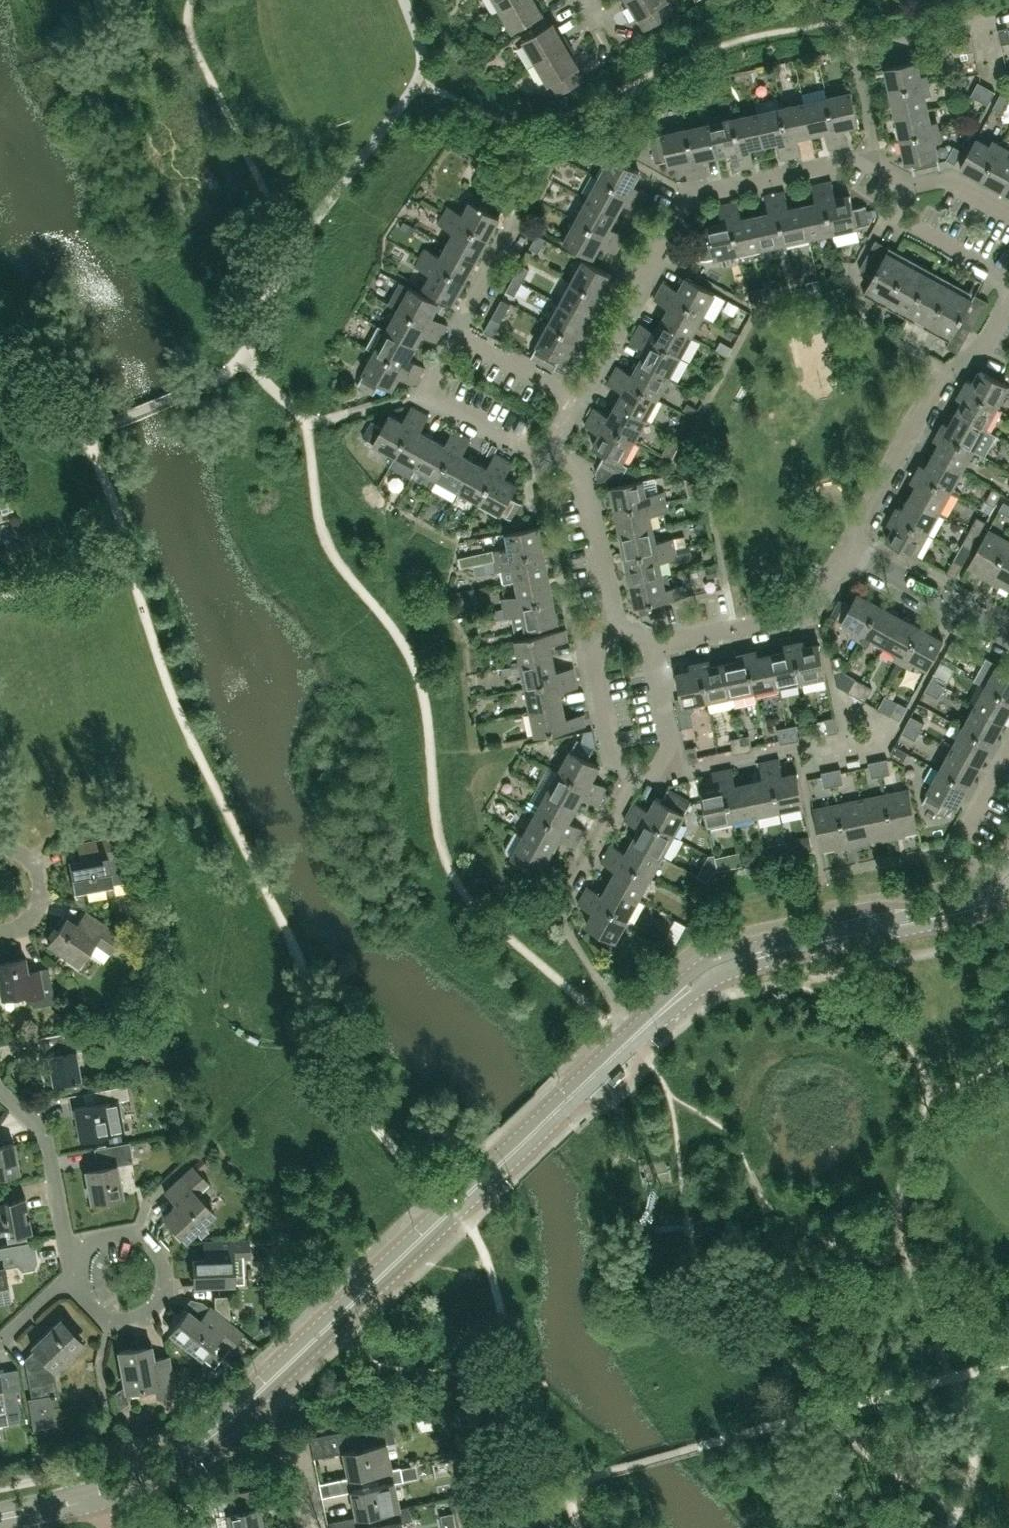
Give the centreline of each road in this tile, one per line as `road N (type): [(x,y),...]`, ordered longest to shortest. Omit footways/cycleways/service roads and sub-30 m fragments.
road 1 (tertiary): [(1008,866),(962,899),(705,962),(236,1395),(174,1444),(104,1484)]
road 2 (tertiary): [(107,1502),(184,1459),(248,1408),(558,1113),(711,981),(762,961),(969,914),(1008,893)]
road 3 (residential): [(863,157),(690,194),(572,395)]
road 4 (residential): [(848,545),(942,373),(989,337),(1008,299)]
road 5 (residential): [(67,1244),(135,1234),(161,1259),(164,1291),(146,1315),(113,1321),(97,1313),(73,1274)]
road 6 (residential): [(652,647),(810,613),(848,545)]
road 7 (residential): [(541,454),(422,391),(459,331)]
road 8 (residential): [(616,627),(581,475),(541,454)]
road 9 (residential): [(872,731),(677,771)]
road 10 (residential): [(1008,635),(848,545)]
road 11 (residential): [(616,627),(587,633),(613,759),(633,771)]
road 12 (residential): [(67,1244),(45,1131),(0,1089)]
road 13 (residential): [(910,184),(891,217),(1008,284)]
road 14 (residential): [(1008,19),(857,52)]
road 15 (residential): [(570,897),(633,771)]
road 16 (residential): [(572,395),(459,331)]
road 17 (residential): [(677,771),(652,647)]
road 18 (residential): [(0,929),(26,919),(39,890),(28,862),(0,850)]

